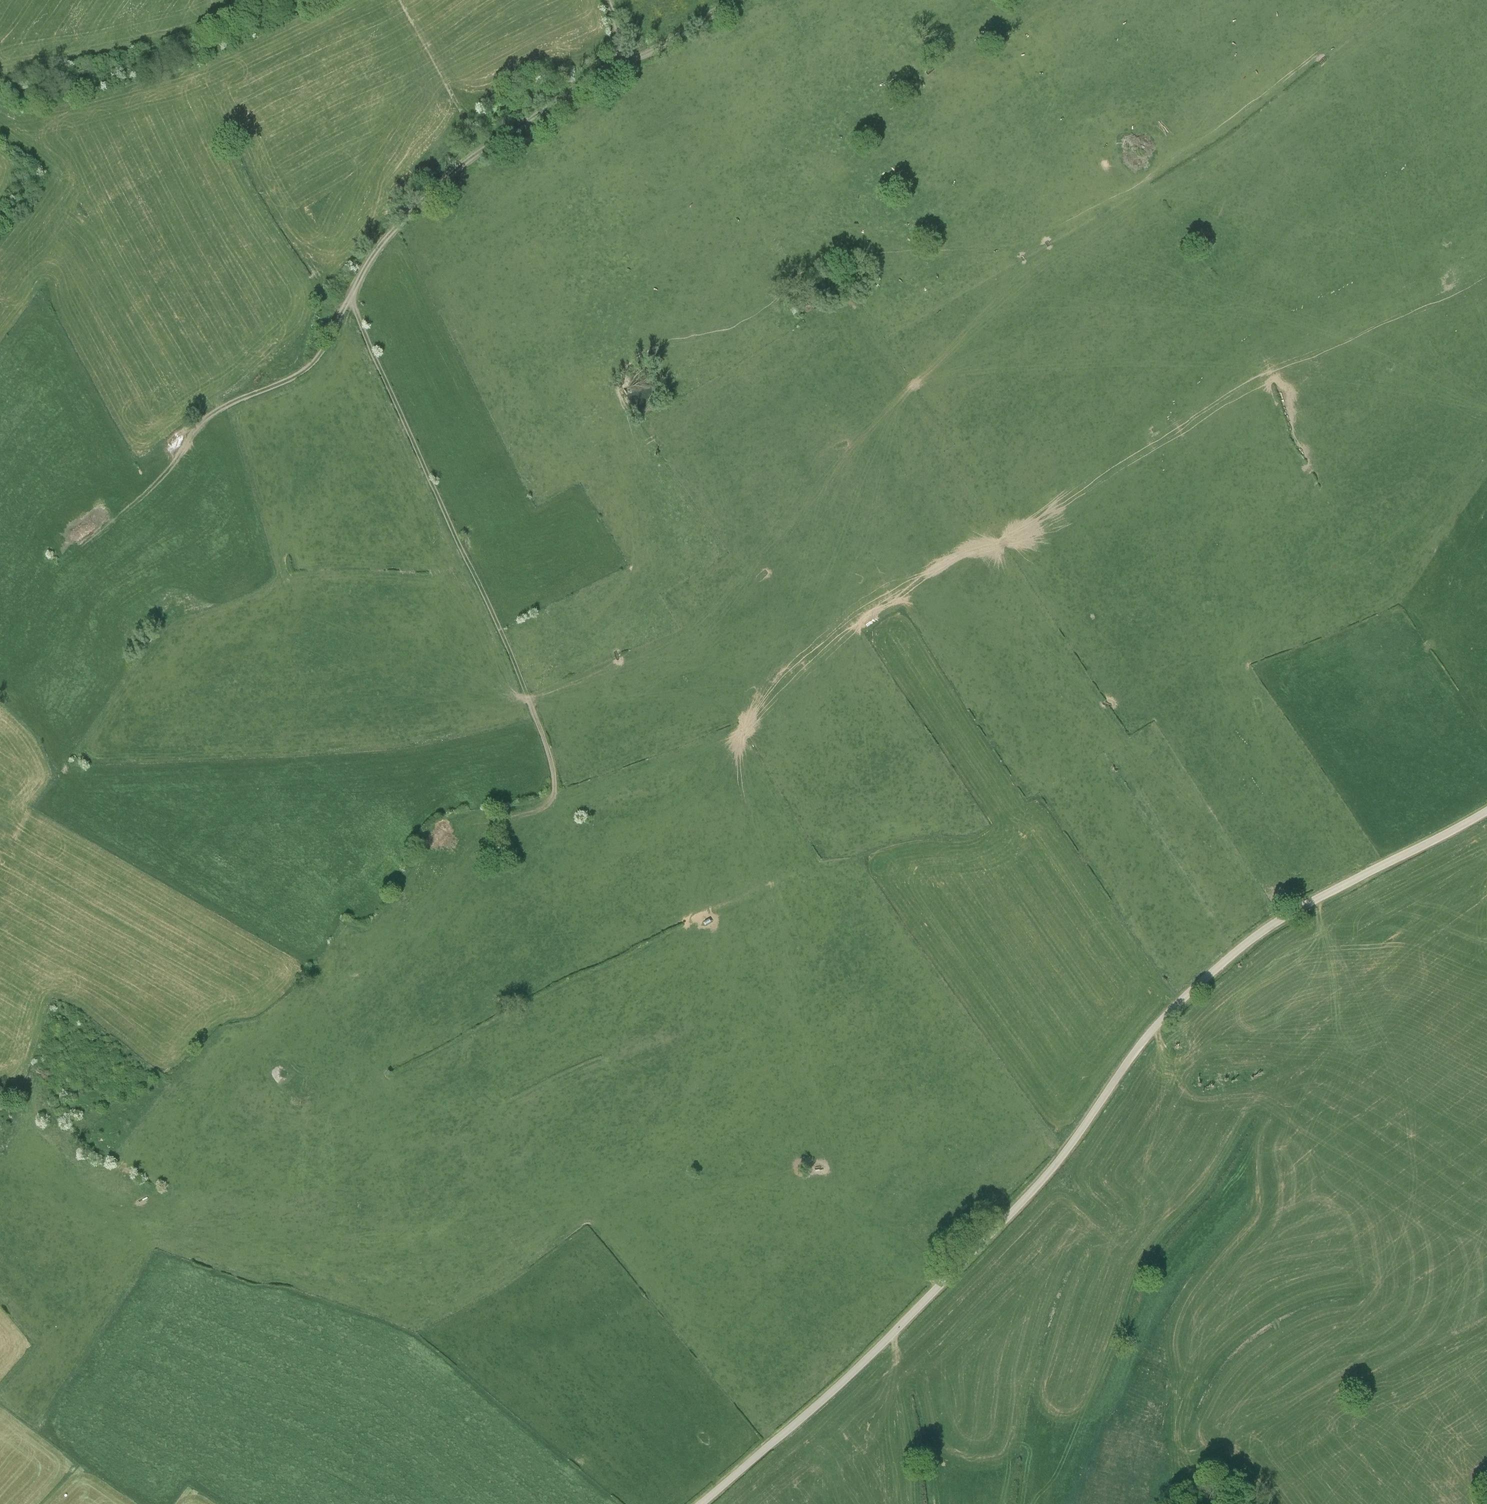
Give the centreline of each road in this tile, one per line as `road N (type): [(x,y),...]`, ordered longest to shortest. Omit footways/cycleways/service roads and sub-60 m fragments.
road 1 (unclassified): [(701,1503),(947,1278),(1060,1158),(1150,1034),(1202,981),(1291,913),(1486,812)]
road 2 (track): [(356,290),(370,348),(533,703),(557,787)]
road 3 (track): [(739,0),(655,53),(577,89),(473,158),(387,238),(356,290)]
road 4 (track): [(356,290),(323,359),(213,412),(172,466)]

